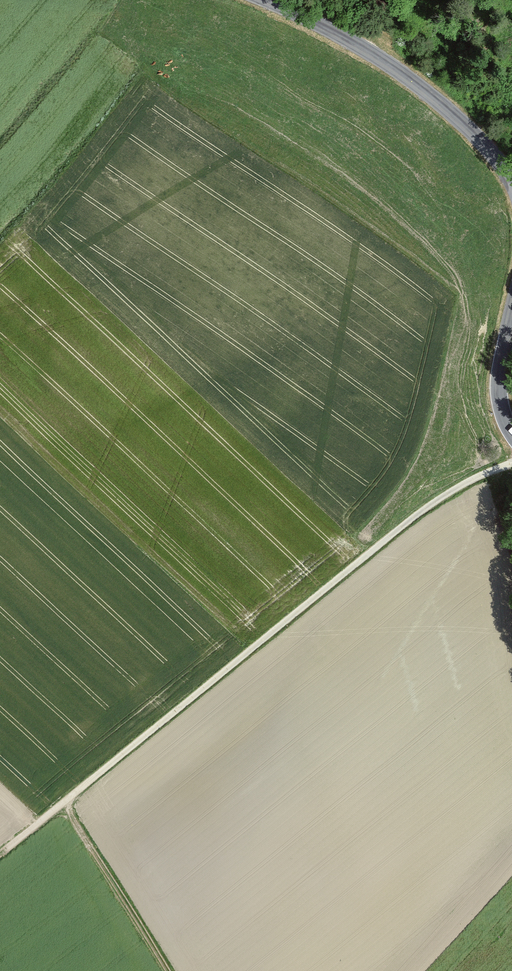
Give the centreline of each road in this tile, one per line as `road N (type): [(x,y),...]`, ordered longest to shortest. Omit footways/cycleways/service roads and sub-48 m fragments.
road 1 (track): [(9,843),(335,584),(511,467)]
road 2 (tertiary): [(264,0),(414,82),(475,135),(511,182)]
road 3 (track): [(172,970),(71,800)]
road 4 (tertiary): [(511,313),(499,391),(511,434)]

